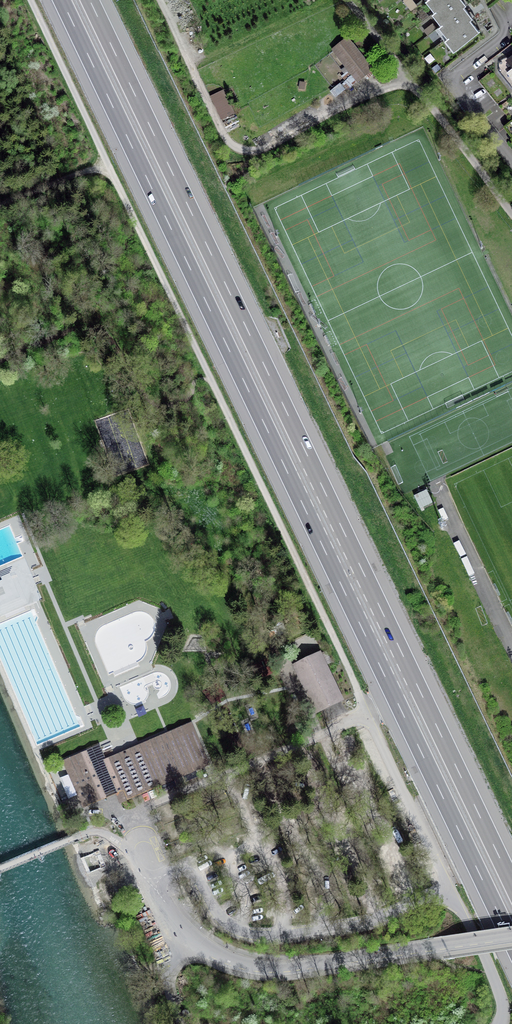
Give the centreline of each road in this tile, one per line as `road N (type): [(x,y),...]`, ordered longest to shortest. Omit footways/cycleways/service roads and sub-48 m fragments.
road 1 (motorway): [(62,0),(511,942)]
road 2 (motorway): [(511,883),(90,0)]
road 3 (tertiary): [(511,935),(298,966),(242,963),(177,926),(136,848),(0,902)]
road 4 (track): [(31,0),(210,378)]
road 5 (track): [(210,378),(366,710)]
road 6 (track): [(410,79),(264,147),(243,149),(225,137),(159,0)]
road 7 (unclassified): [(347,0),(511,210)]
road 8 (track): [(366,710),(439,868),(443,886),(434,896)]
road 9 (residential): [(495,4),(504,33),(456,81),(511,158)]

